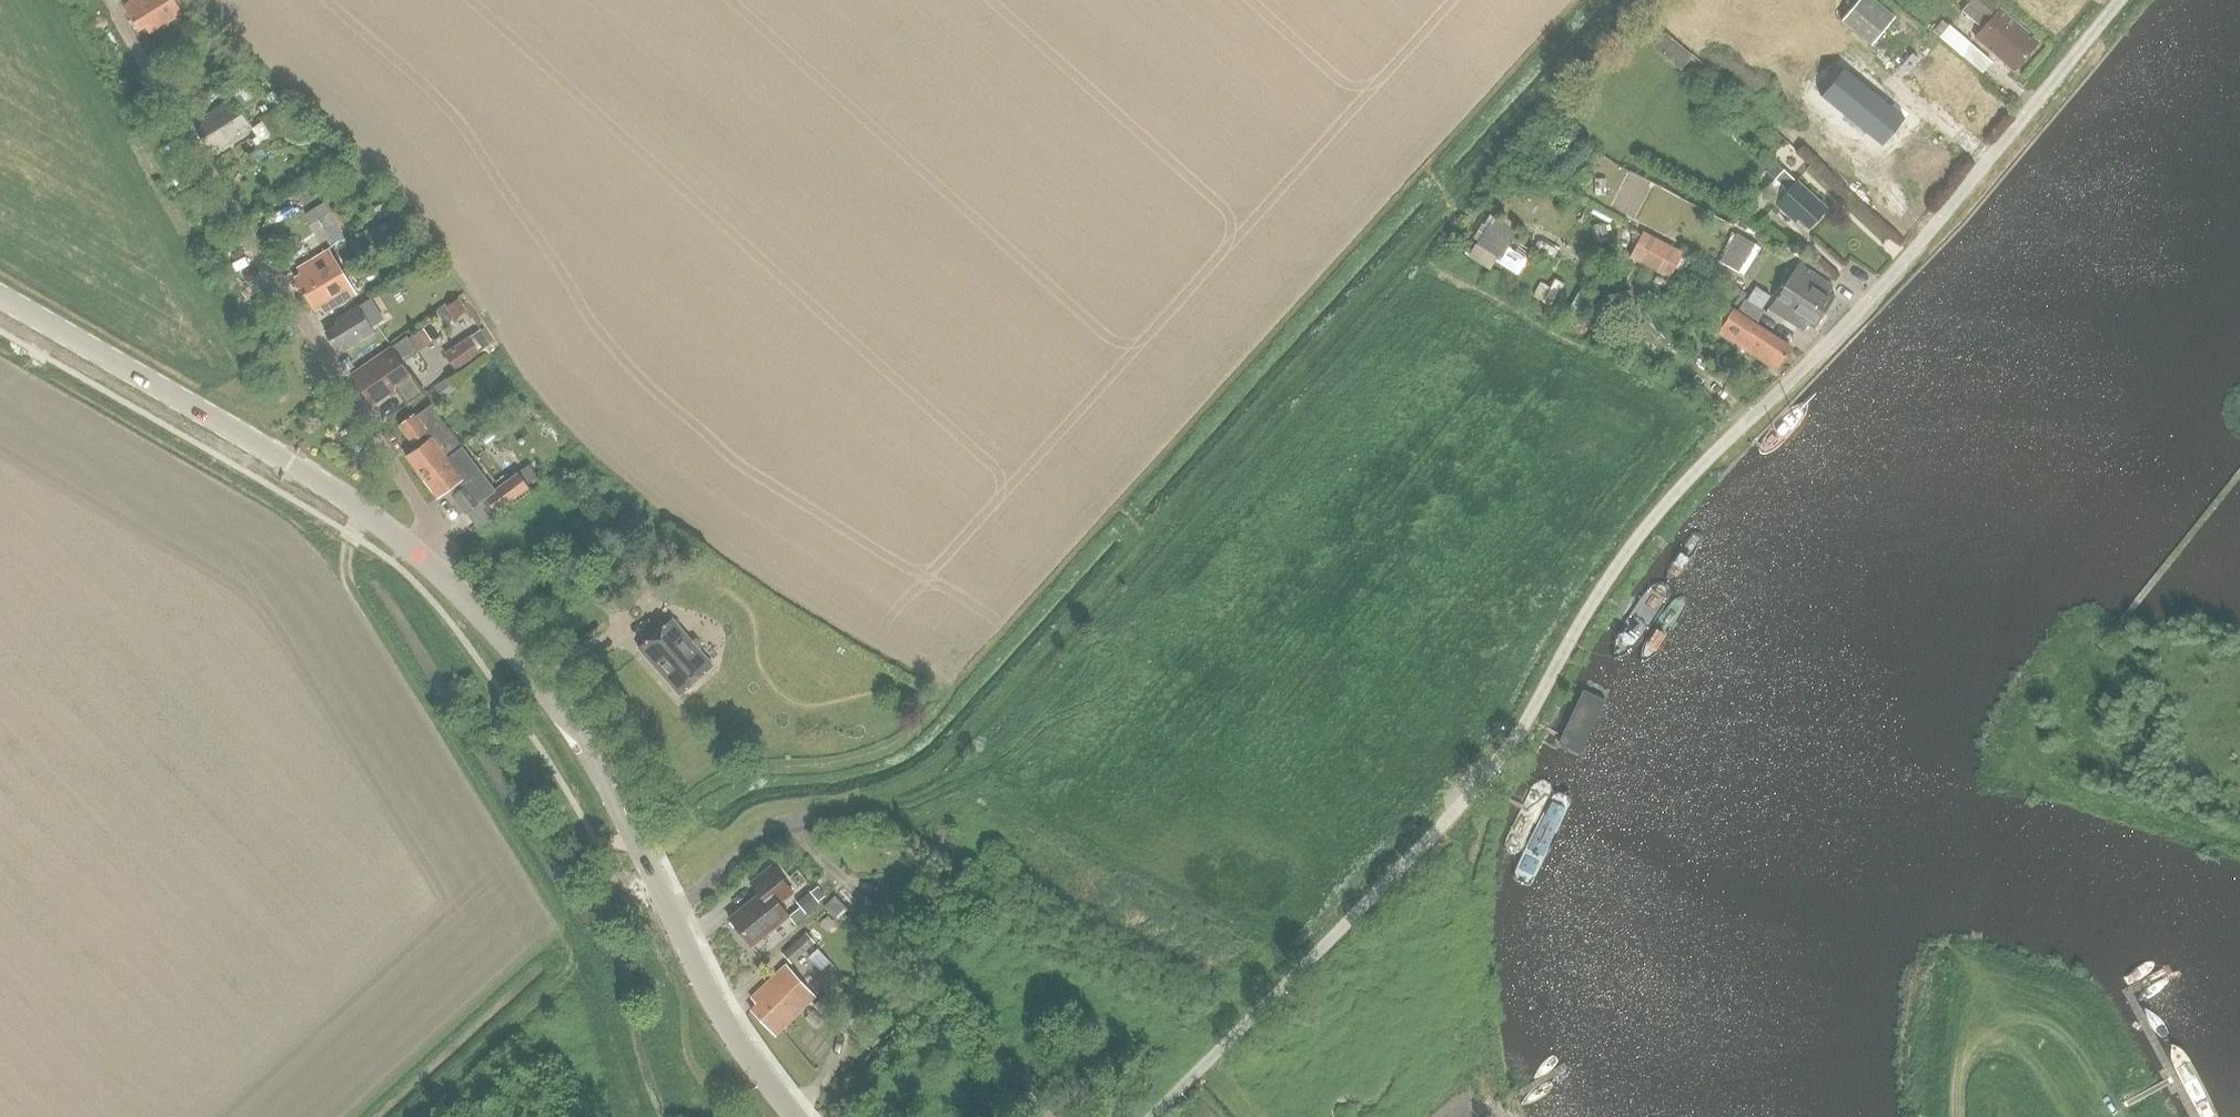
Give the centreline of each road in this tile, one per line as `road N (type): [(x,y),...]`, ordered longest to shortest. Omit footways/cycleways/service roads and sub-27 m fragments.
road 1 (residential): [(1154,1116),(1495,765),(1641,532),(1868,301),(2122,0)]
road 2 (secondary): [(798,1116),(719,1010),(613,796),(567,722),(487,624),(415,553)]
road 3 (residential): [(108,0),(424,514),(427,533),(415,553)]
road 4 (secondary): [(415,553),(290,464),(0,297)]
road 5 (track): [(354,538),(342,569),(348,592),(555,922)]
road 6 (track): [(1959,1116),(1962,1074),(1979,1054),(2003,1049),(2030,1065),(2061,1116)]

